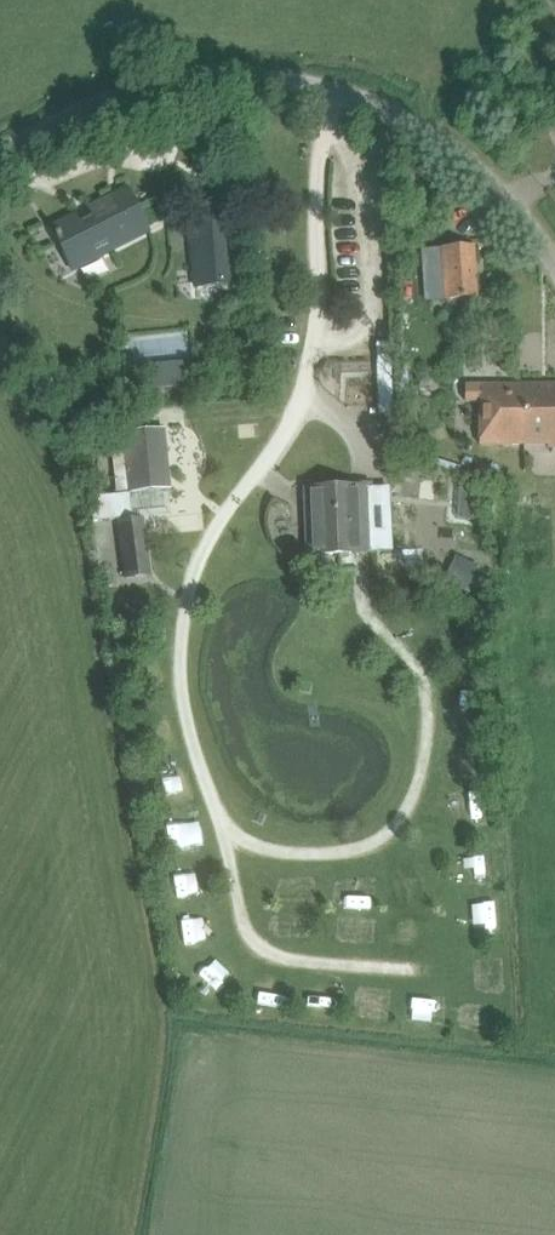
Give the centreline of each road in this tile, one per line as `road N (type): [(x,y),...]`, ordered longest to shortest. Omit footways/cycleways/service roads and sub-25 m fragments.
road 1 (unclassified): [(0,153),(133,91),(215,78),(321,86),(409,123),(465,161),(554,264)]

